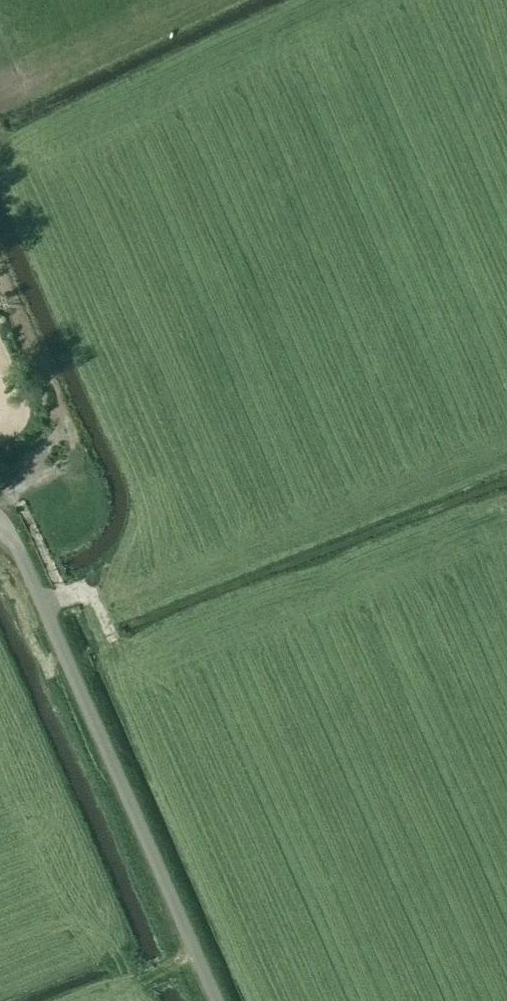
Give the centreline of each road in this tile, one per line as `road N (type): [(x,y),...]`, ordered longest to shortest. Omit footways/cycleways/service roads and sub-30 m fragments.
road 1 (unclassified): [(220,1000),(163,871),(0,553)]

